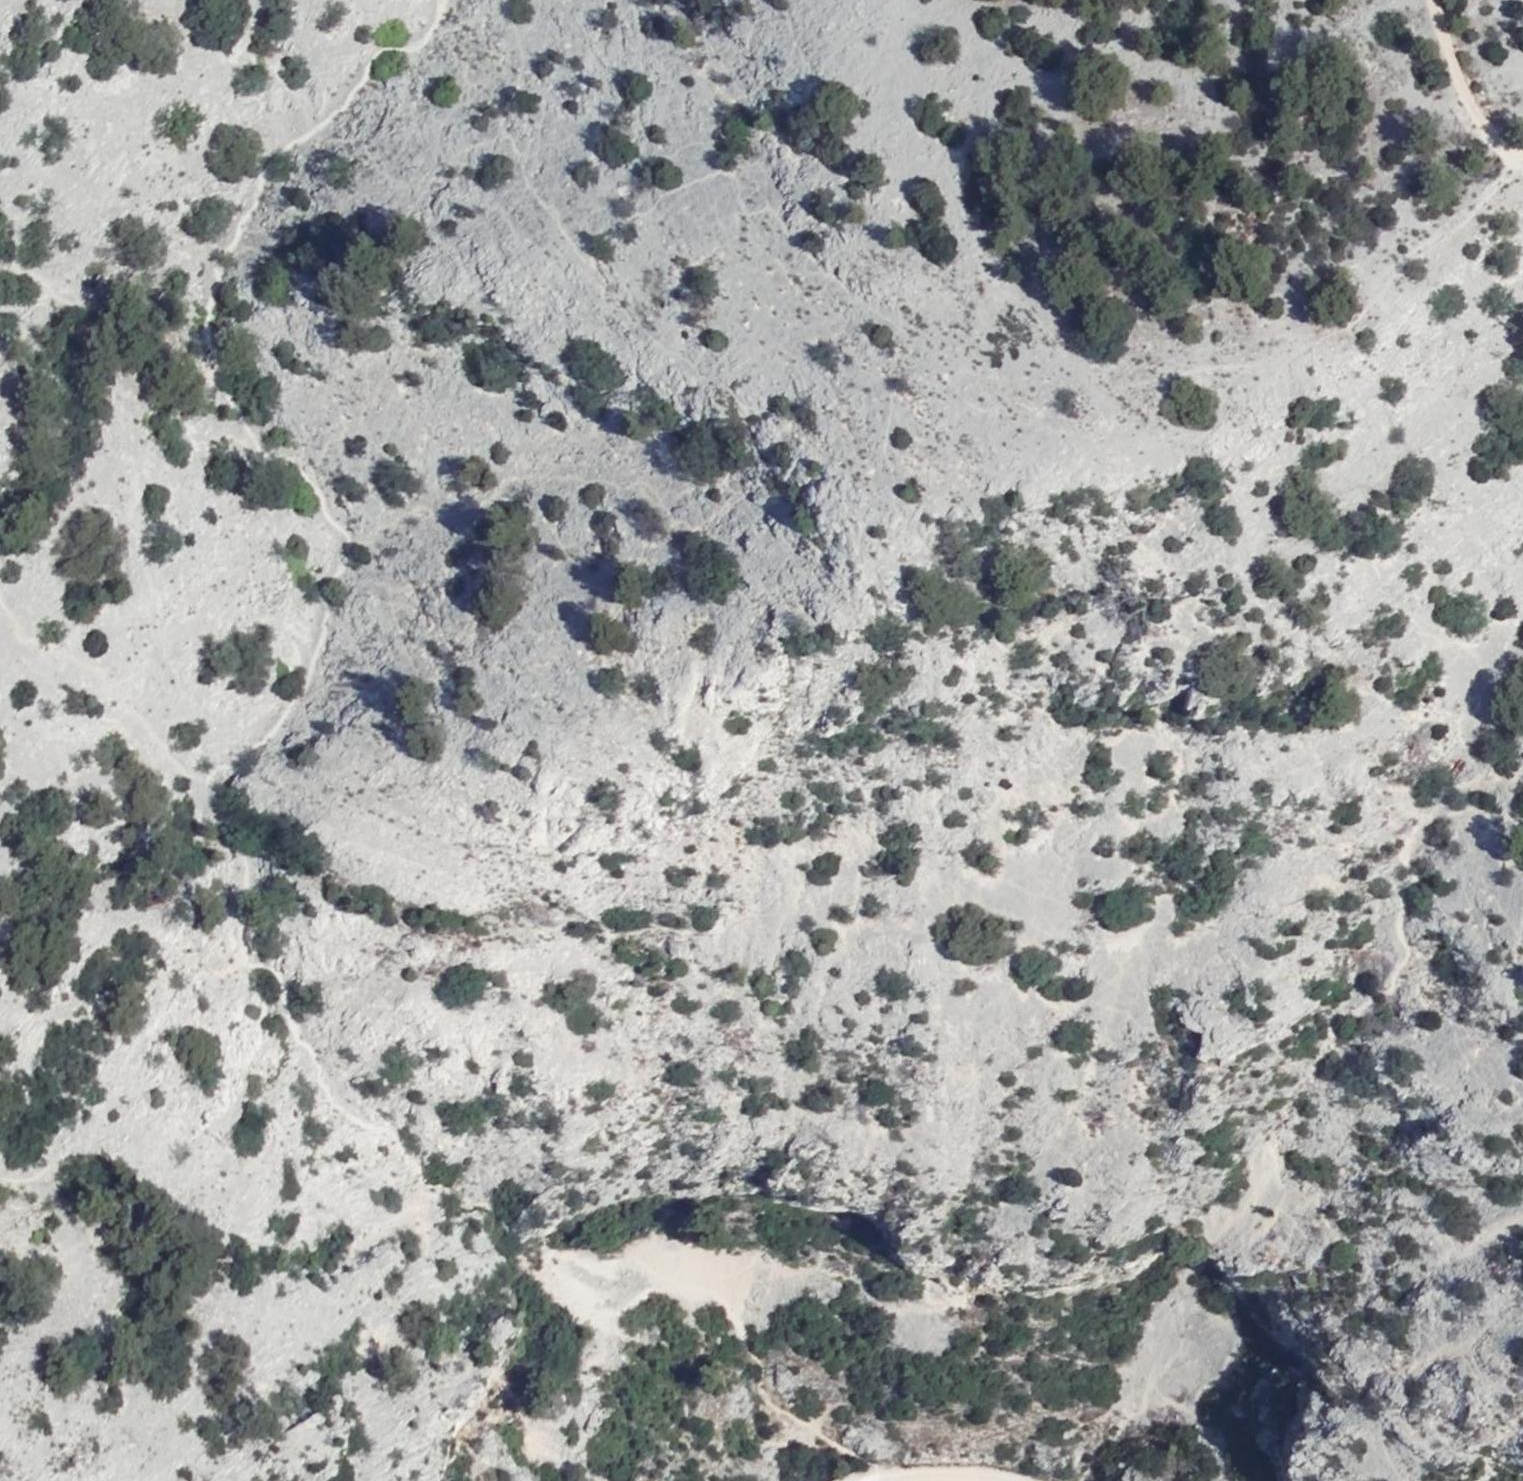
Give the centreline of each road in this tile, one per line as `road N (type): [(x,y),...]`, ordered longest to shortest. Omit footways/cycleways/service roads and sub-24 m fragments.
road 1 (track): [(1522,158),(1476,118),(1436,0)]
road 2 (track): [(884,1471),(1028,1480)]

